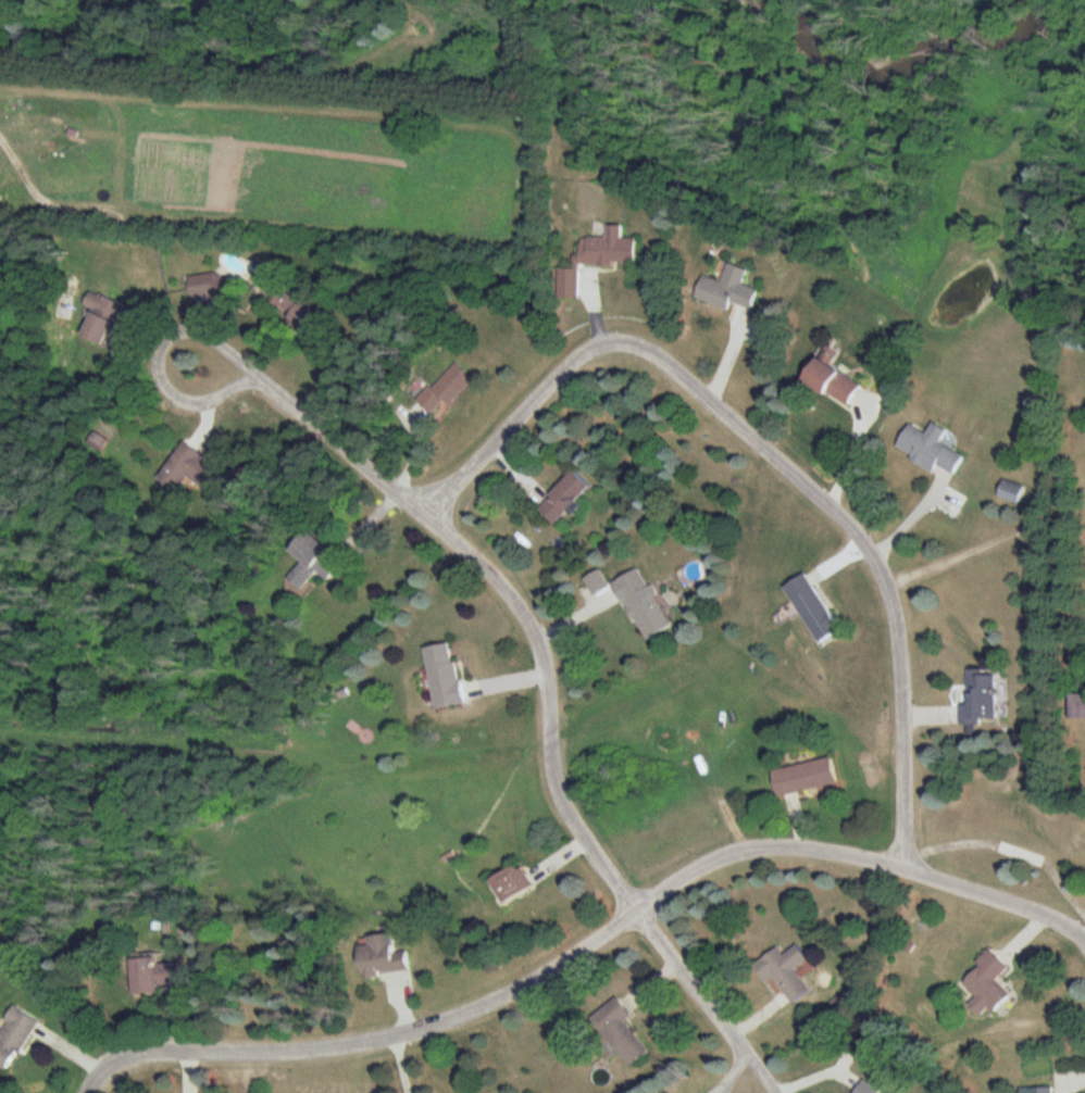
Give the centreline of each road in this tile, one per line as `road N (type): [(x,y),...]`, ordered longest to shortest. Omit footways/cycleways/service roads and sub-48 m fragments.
road 1 (residential): [(749,1092),(733,1026),(641,915),(557,786),(552,667),(538,624),(478,556),(265,385),(162,351)]
road 2 (residential): [(428,515),(582,355),(622,343),(660,355),(846,517),(881,562),(895,598),(902,673),(907,858)]
road 3 (residential): [(907,858),(753,845),(682,877),(575,962),(453,1015),(310,1052),(204,1044),(152,1051),(117,1066),(93,1092)]
road 4 (residential): [(907,858),(1084,934)]

